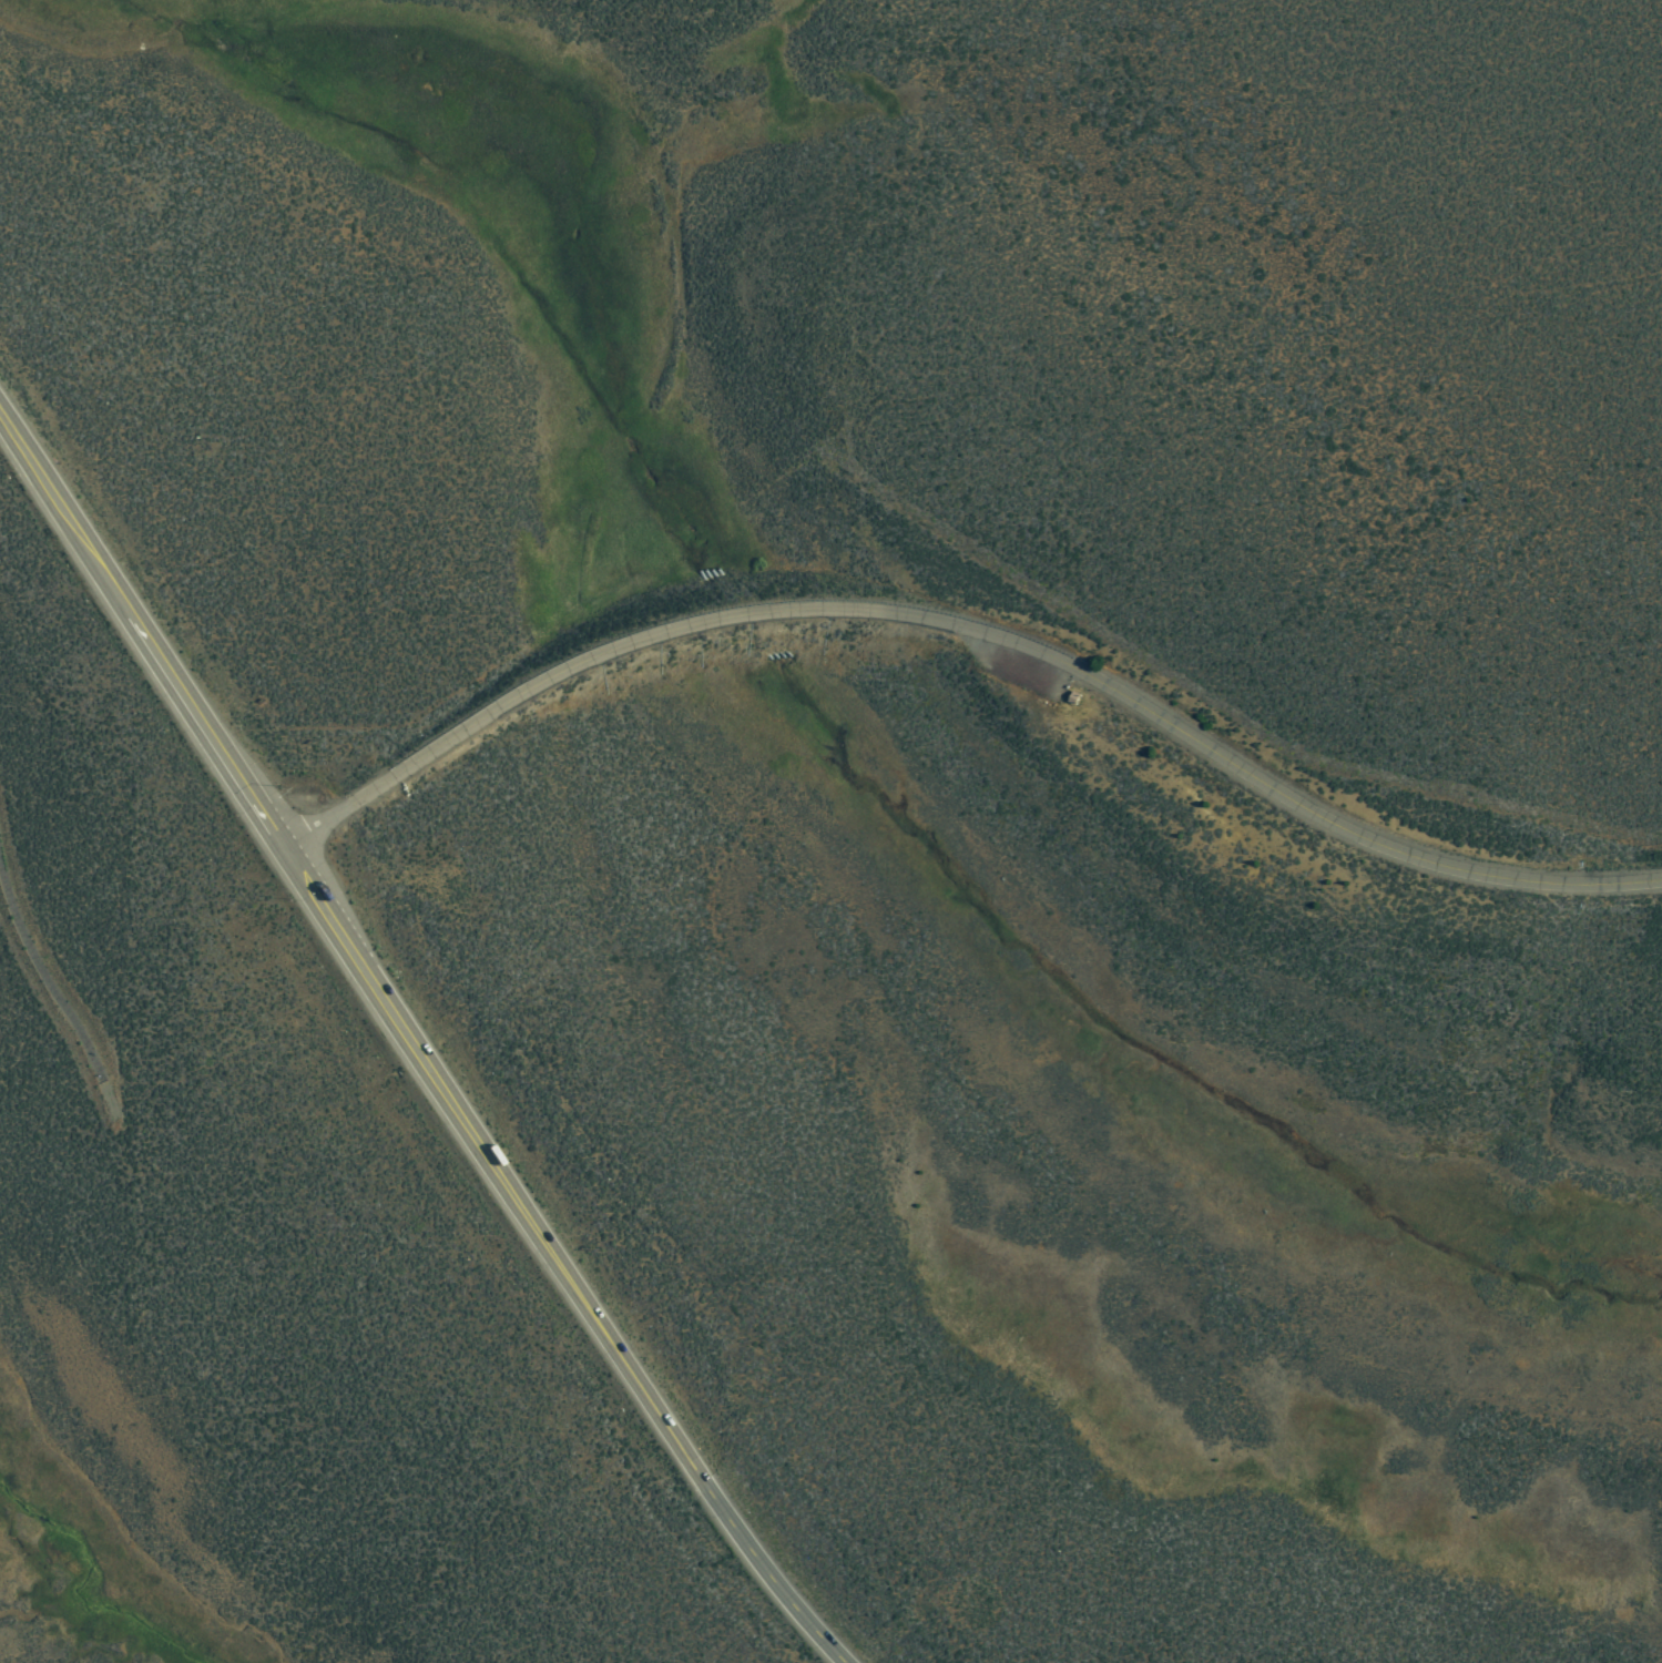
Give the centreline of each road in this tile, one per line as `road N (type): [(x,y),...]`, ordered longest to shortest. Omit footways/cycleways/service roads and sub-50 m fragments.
road 1 (primary): [(841,1662),(763,1573),(673,1442),(0,413)]
road 2 (residential): [(282,845),(521,687),(626,637),(723,614),(810,611),(920,618),(1028,649),(1311,817),(1401,860),(1526,882),(1661,879)]

